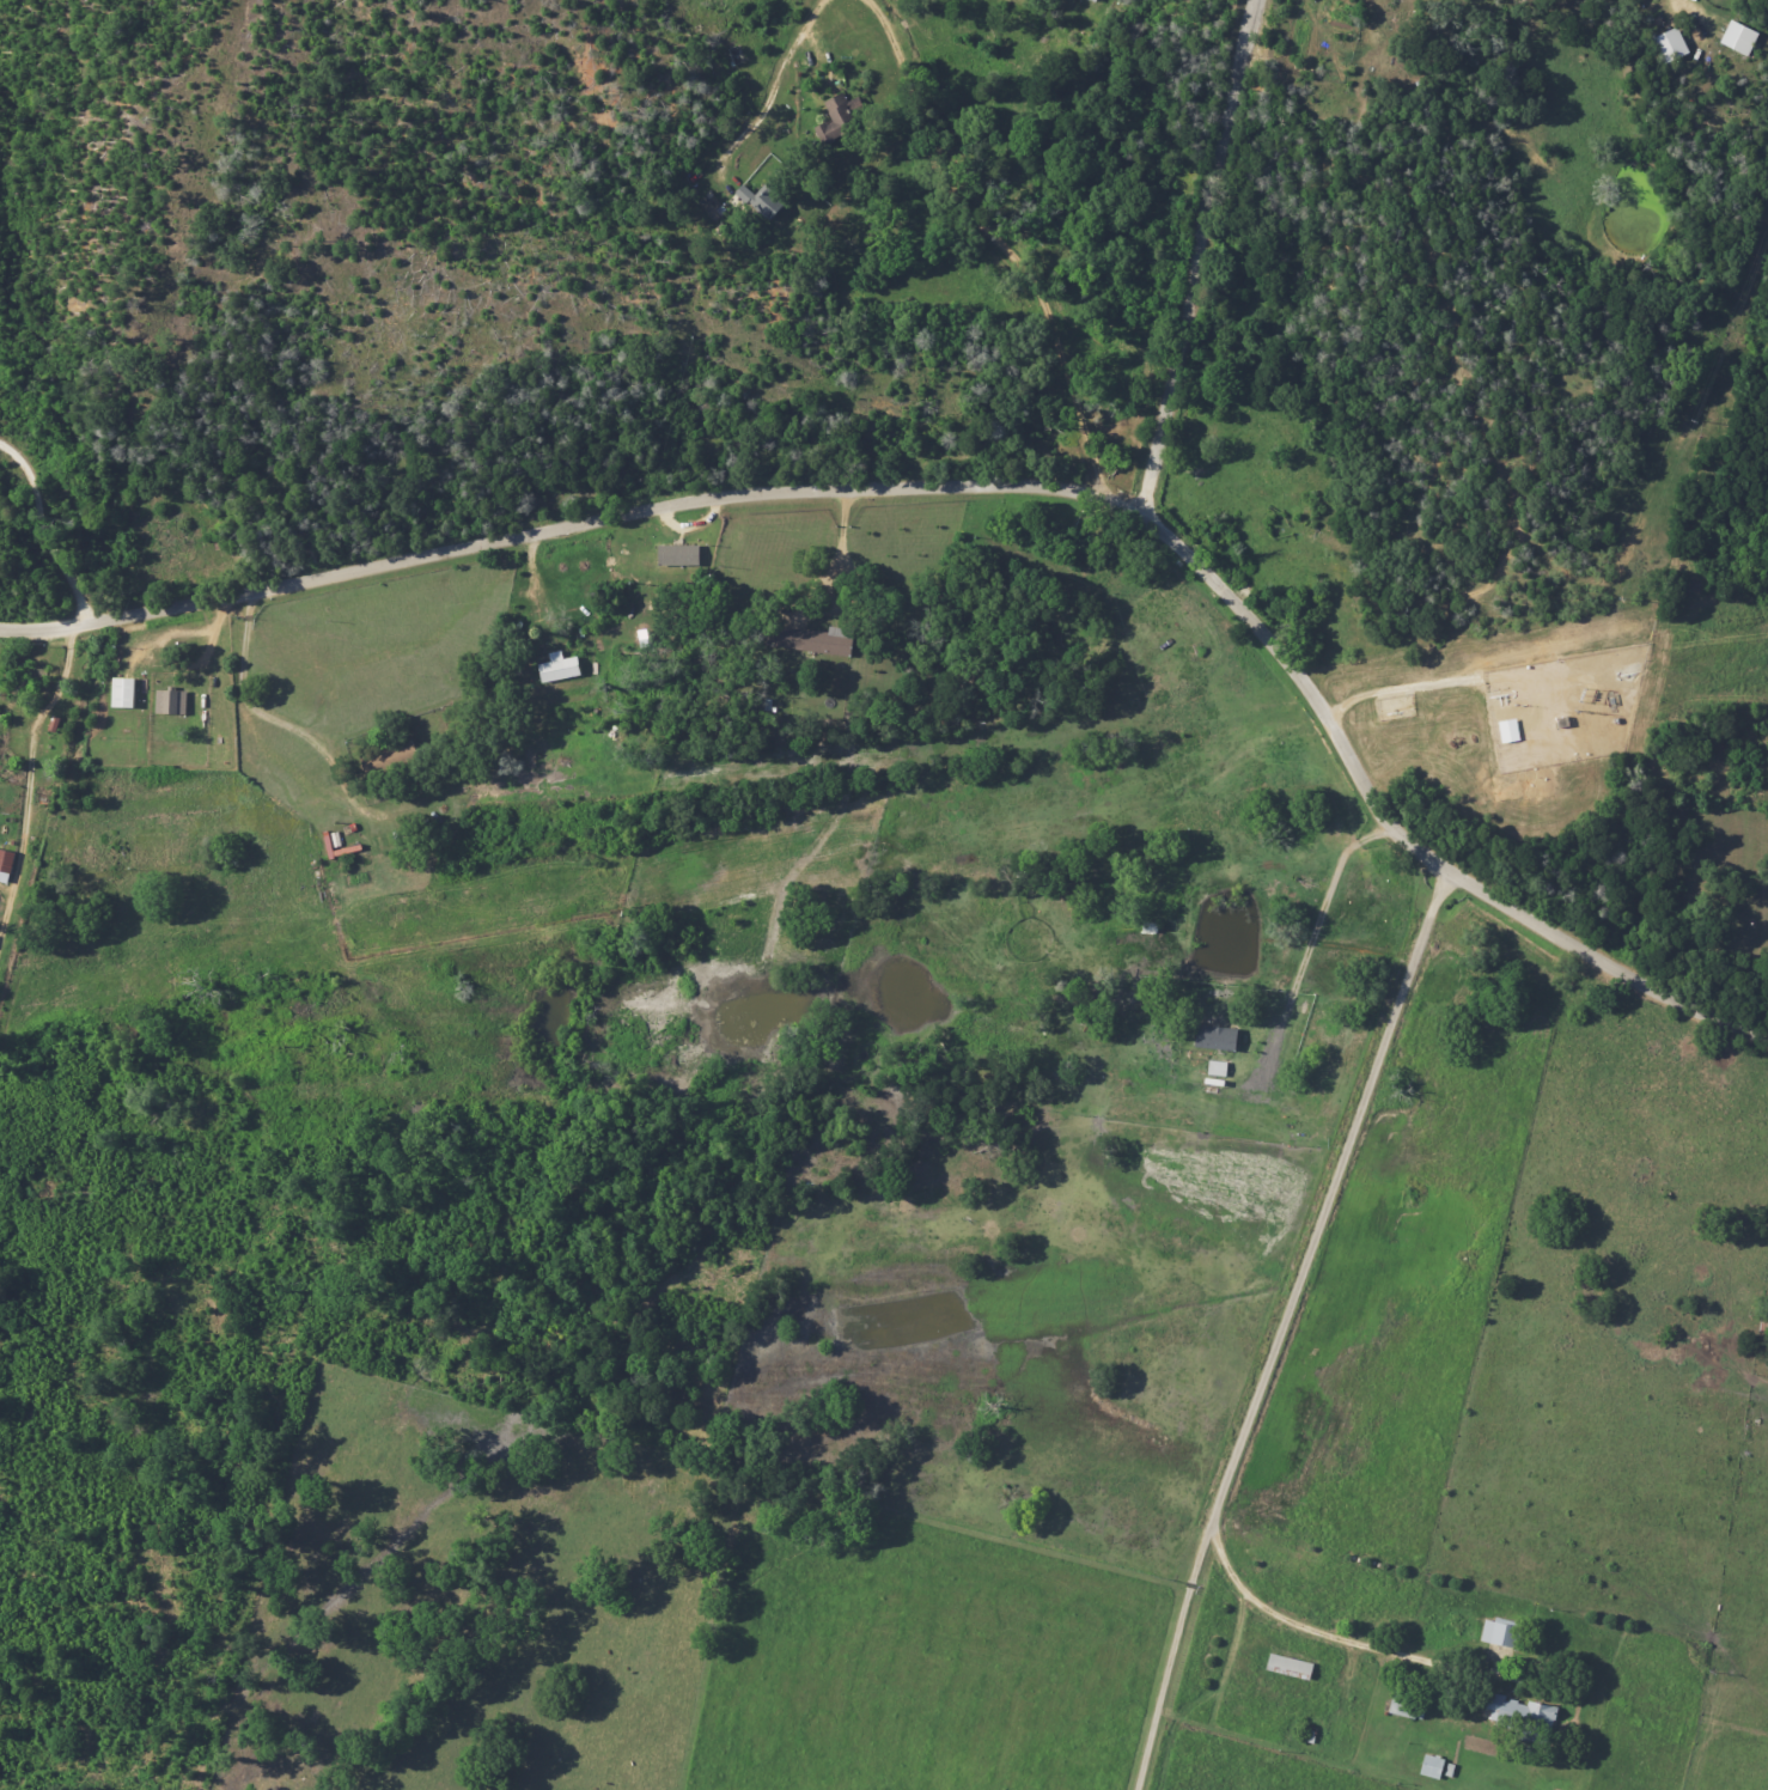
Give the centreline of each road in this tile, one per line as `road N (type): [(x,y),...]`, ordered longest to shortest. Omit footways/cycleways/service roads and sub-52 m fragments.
road 1 (tertiary): [(0,643),(92,639),(689,515),(851,495),(1056,498),(1105,506),(1179,550),(1274,646),(1317,701),(1388,821),(1427,859),(1658,994),(1767,1040)]
road 2 (residential): [(1142,523),(1251,0)]

